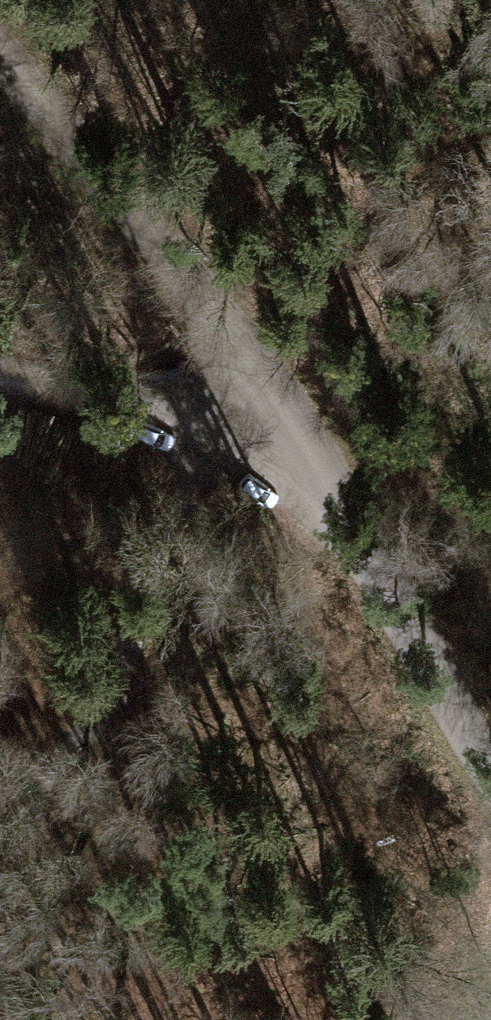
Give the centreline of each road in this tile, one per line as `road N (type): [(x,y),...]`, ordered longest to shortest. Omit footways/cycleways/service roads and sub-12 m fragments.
road 1 (unclassified): [(490,762),(219,335),(0,67)]
road 2 (track): [(192,416),(176,491),(96,701),(46,784),(0,832)]
road 3 (track): [(490,95),(360,201),(219,335)]
road 4 (track): [(280,436),(0,371)]

